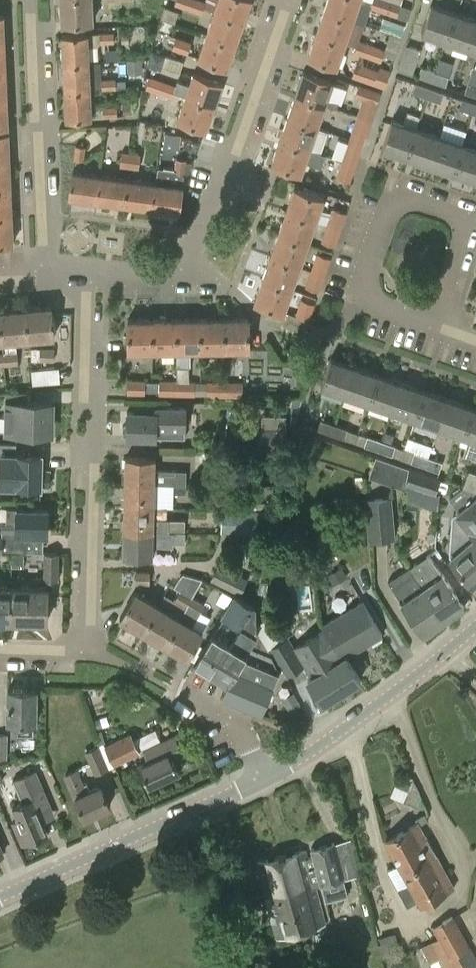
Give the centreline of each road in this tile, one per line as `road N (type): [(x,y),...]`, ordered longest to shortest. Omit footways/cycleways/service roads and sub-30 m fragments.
road 1 (residential): [(87,653),(90,278)]
road 2 (residential): [(356,298),(394,192),(471,219),(437,327)]
road 3 (unclassified): [(0,898),(264,778)]
road 4 (residential): [(287,0),(185,268)]
road 5 (residential): [(42,279),(28,0)]
road 6 (unclassified): [(264,778),(306,756),(475,626)]
road 7 (residential): [(169,689),(229,715),(264,778)]

